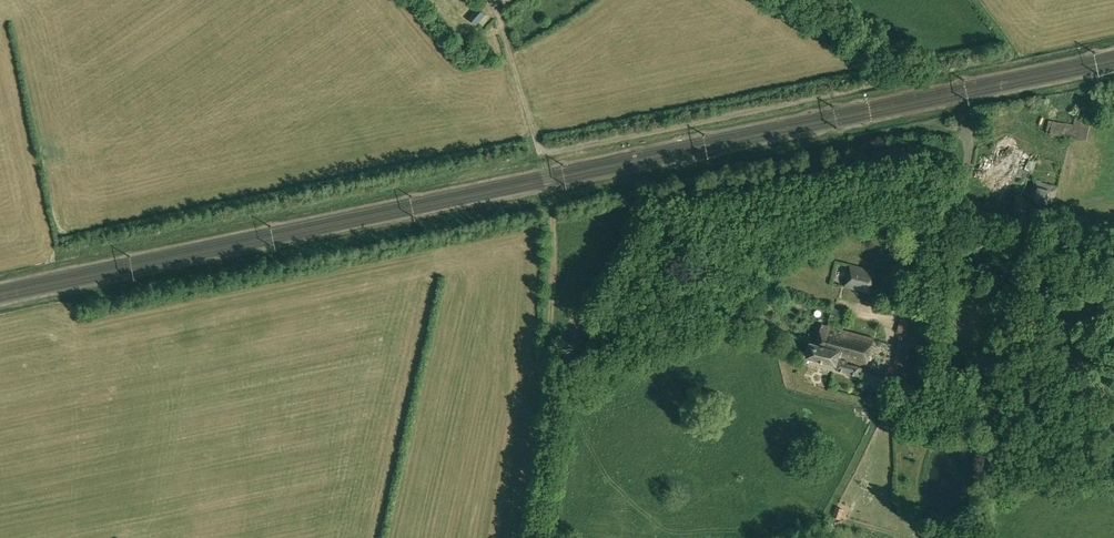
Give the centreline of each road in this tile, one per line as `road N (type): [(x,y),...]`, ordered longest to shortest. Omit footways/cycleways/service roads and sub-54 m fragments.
road 1 (track): [(1113,252),(911,204),(863,215),(789,249),(755,271),(735,319),(767,339),(781,393),(842,409)]
road 2 (track): [(565,381),(548,356),(552,195),(494,0)]
road 3 (track): [(742,303),(696,299),(651,319),(576,382),(565,381)]
road 4 (track): [(565,381),(533,537)]
road 5 (track): [(775,529),(770,477),(786,394)]
road 6 (track): [(904,69),(799,0)]

